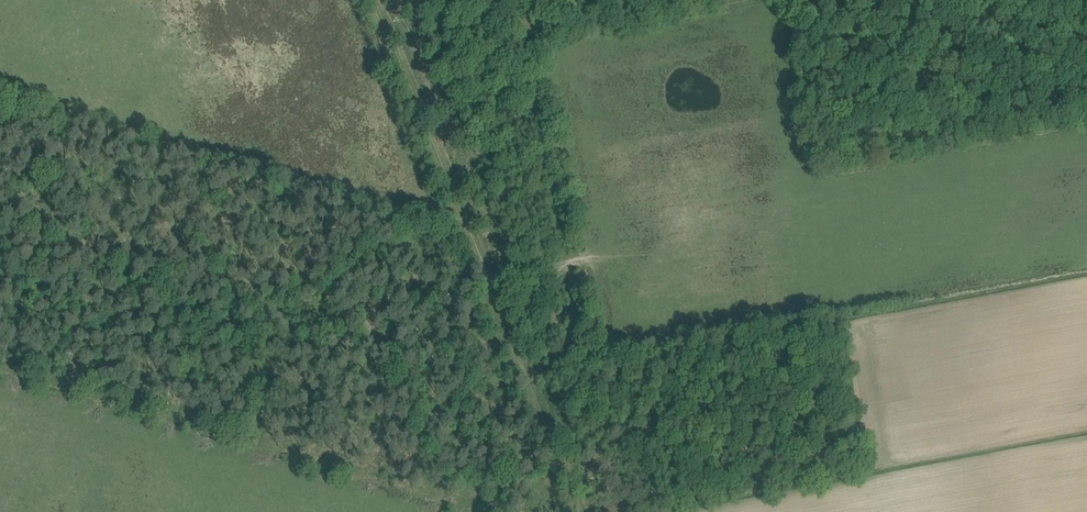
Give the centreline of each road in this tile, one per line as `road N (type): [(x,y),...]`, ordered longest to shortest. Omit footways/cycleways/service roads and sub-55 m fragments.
road 1 (track): [(375,0),(580,511)]

